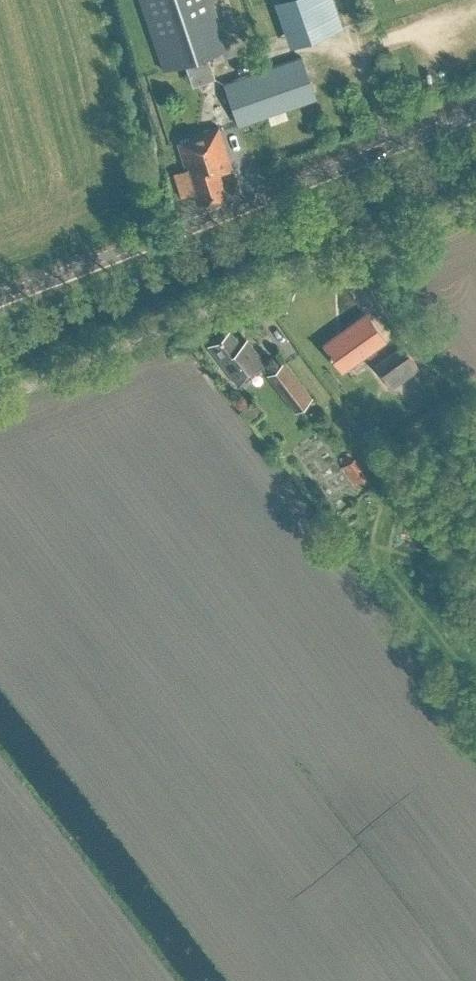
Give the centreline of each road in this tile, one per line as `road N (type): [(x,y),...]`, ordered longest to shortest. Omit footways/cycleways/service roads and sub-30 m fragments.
road 1 (unclassified): [(0,391),(475,200)]
road 2 (tertiary): [(0,300),(475,112)]

